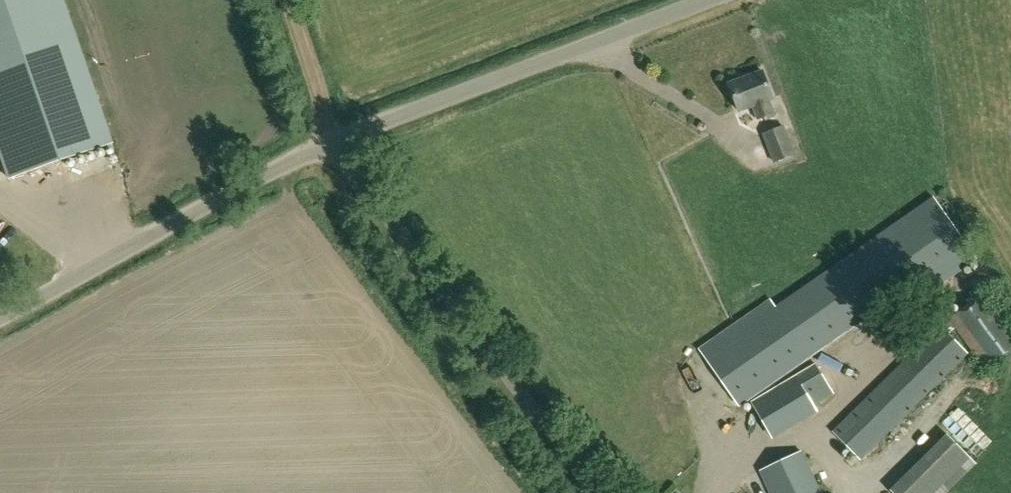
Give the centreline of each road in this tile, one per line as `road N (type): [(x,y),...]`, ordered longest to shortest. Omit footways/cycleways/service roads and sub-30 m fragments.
road 1 (unclassified): [(334,142),(595,492)]
road 2 (unclassified): [(334,142),(704,0)]
road 3 (unclassified): [(0,317),(334,142)]
road 4 (track): [(334,142),(290,0)]

